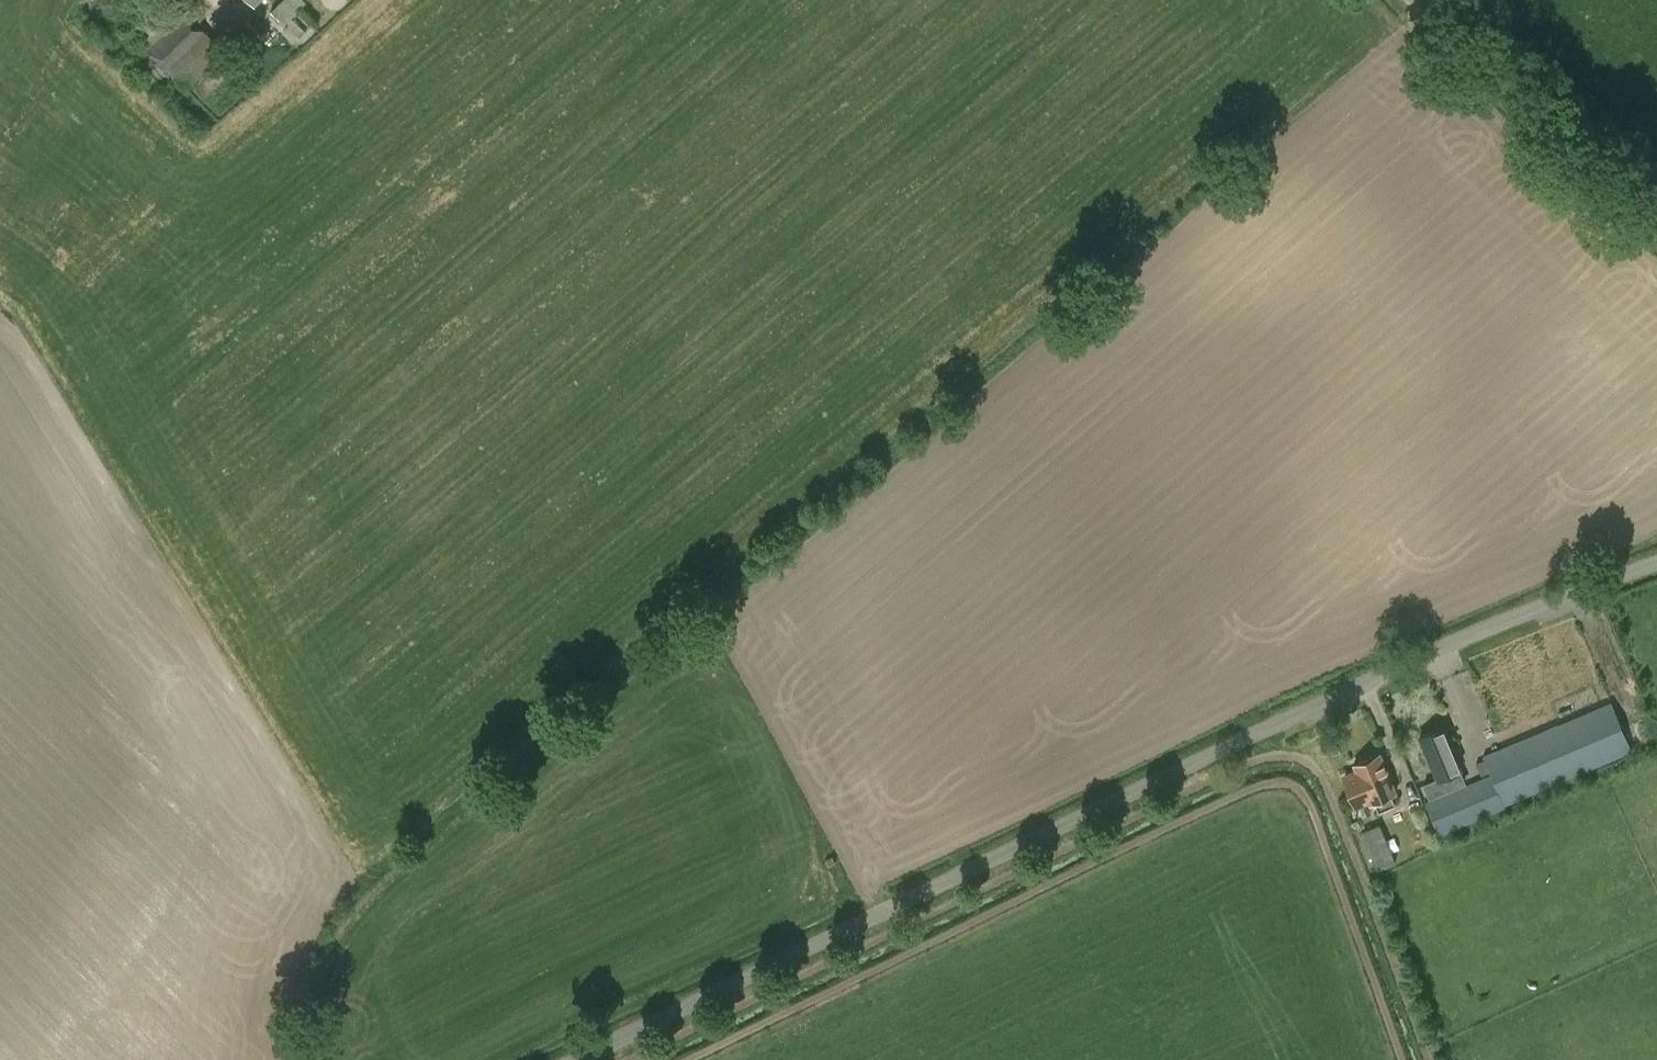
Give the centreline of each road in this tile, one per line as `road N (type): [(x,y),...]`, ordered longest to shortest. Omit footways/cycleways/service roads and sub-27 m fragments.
road 1 (unclassified): [(577,1059),(1506,619),(1656,562)]
road 2 (unclassified): [(1656,221),(1418,0)]

